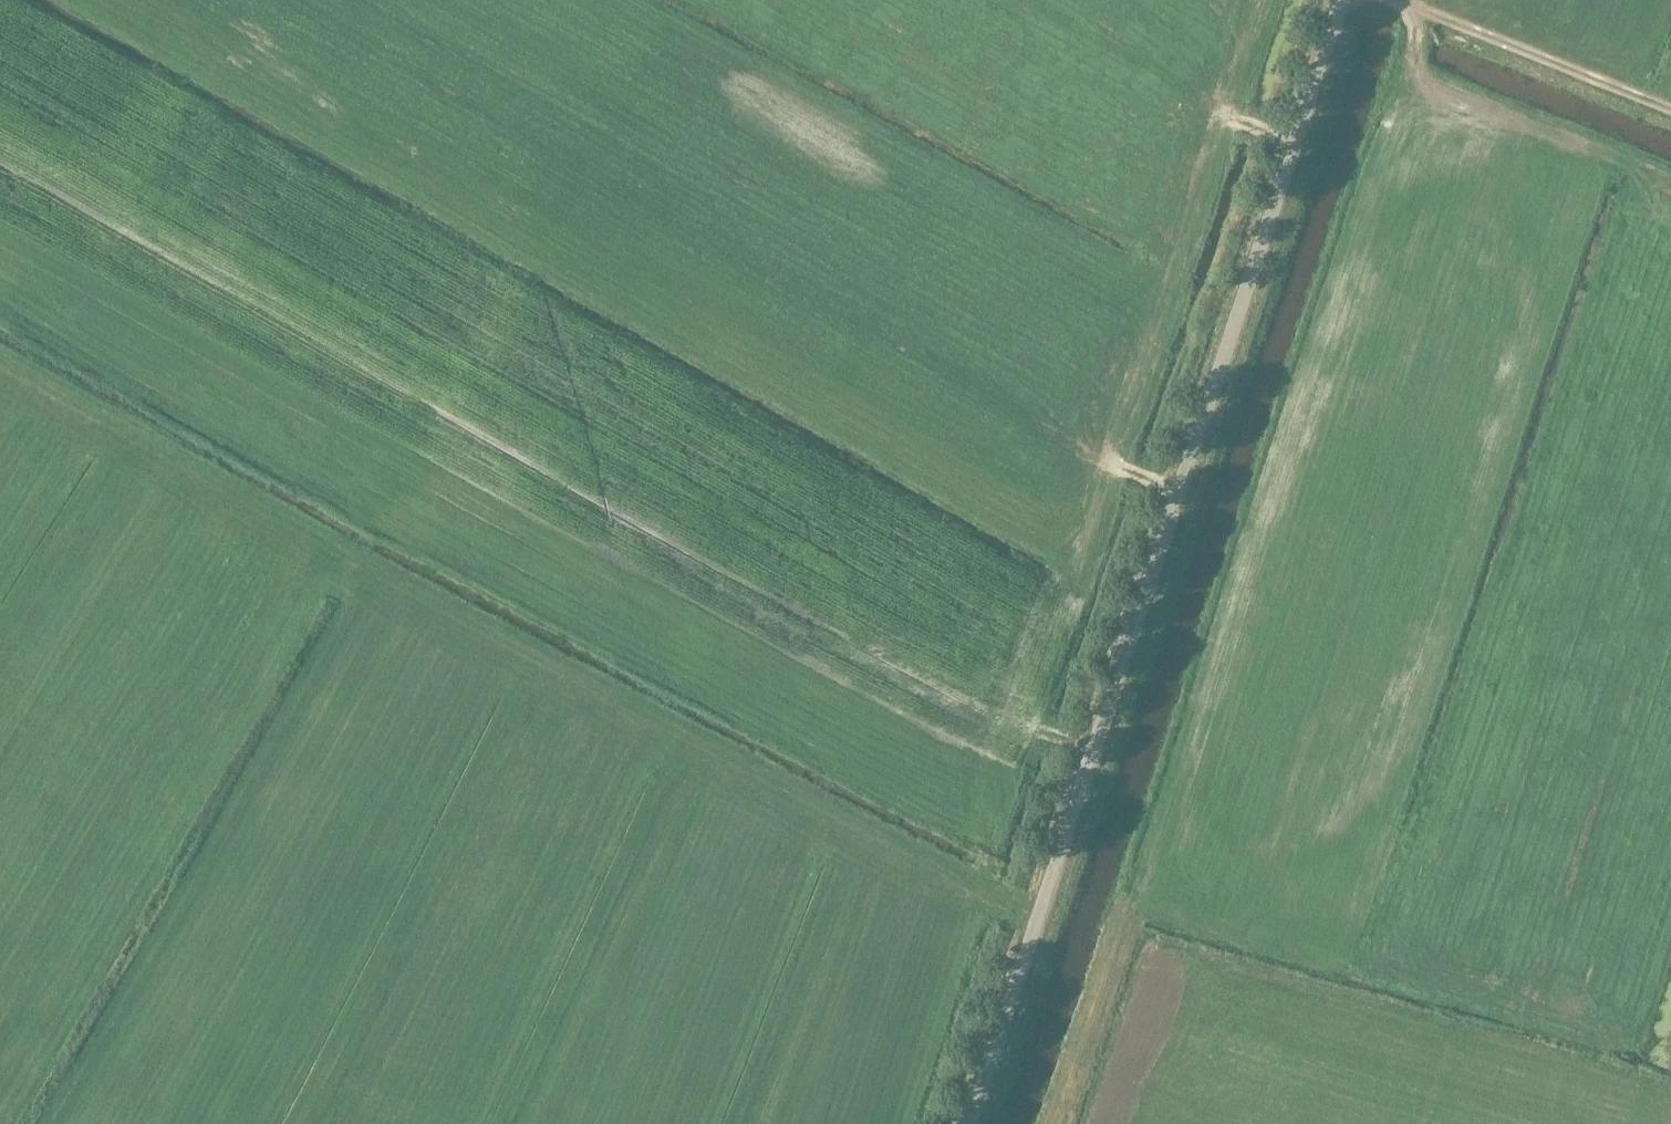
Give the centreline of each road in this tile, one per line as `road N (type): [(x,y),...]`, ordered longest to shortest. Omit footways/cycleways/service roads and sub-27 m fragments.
road 1 (unclassified): [(1340,0),(969,1123)]
road 2 (track): [(1393,0),(1670,111)]

